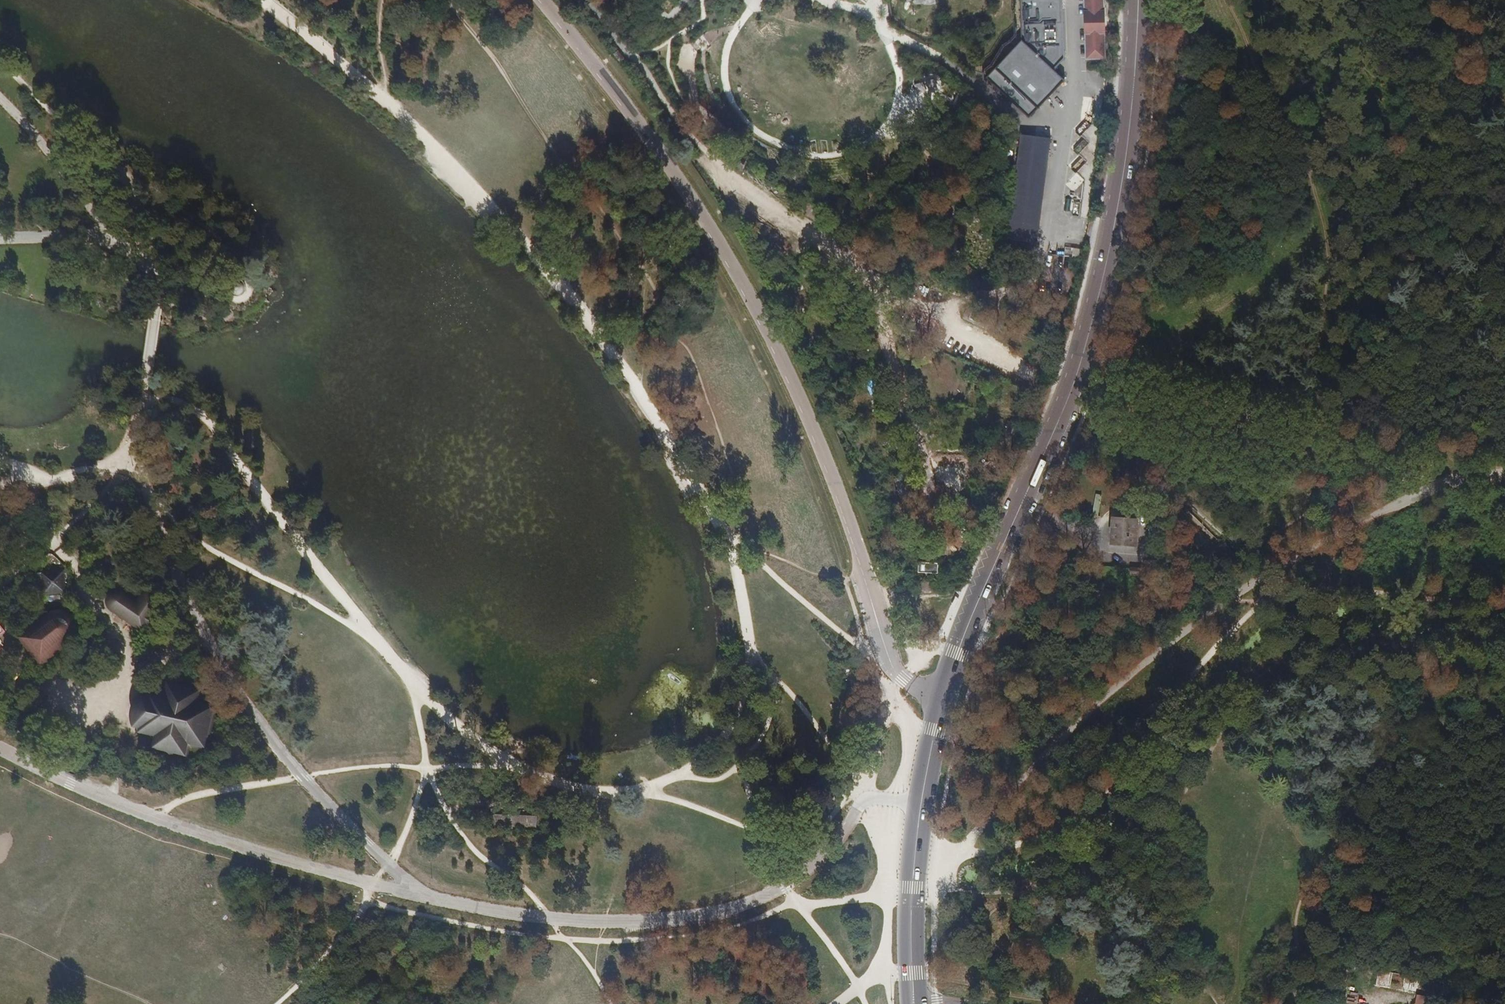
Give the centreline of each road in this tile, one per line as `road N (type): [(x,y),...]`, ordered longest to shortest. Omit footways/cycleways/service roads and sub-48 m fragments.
road 1 (secondary): [(1137,0),(1119,198),(1098,297),(1070,394),(942,695),(912,895),(915,1003)]
road 2 (track): [(263,0),(409,118),(514,233),(617,356),(734,547)]
road 3 (track): [(412,682),(197,408),(144,393)]
road 4 (track): [(753,651),(721,743),(644,790)]
road 5 (track): [(528,770),(443,713),(412,682)]
road 6 (track): [(1438,0),(1504,112)]

